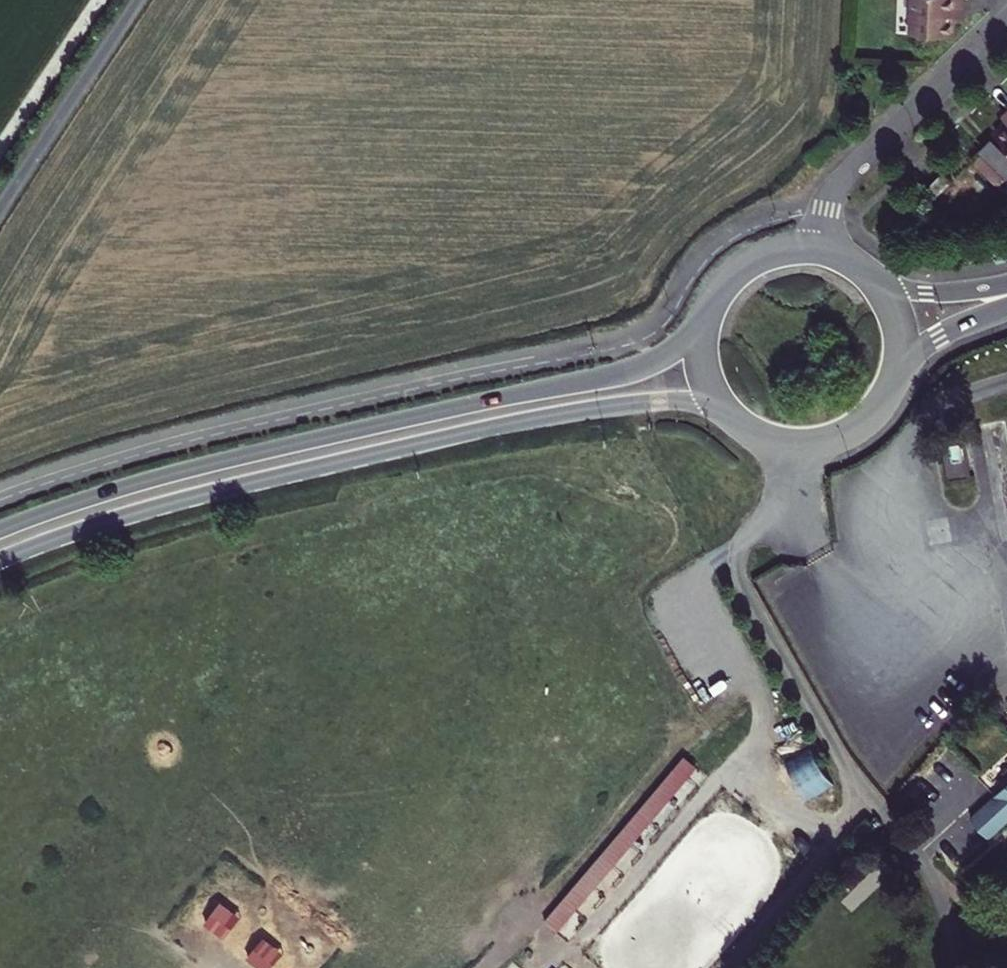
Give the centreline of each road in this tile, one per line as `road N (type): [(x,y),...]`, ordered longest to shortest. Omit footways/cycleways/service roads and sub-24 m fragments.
road 1 (secondary): [(0,562),(225,490),(553,416),(667,402),(695,404),(738,425)]
road 2 (secondary): [(707,320),(669,356),(626,373),(216,464),(0,531)]
road 3 (residential): [(819,251),(846,179),(1006,19)]
road 4 (track): [(139,0),(0,213)]
road 5 (secondary): [(738,425),(782,446),(829,444),(869,422),(895,385)]
road 6 (secondary): [(819,251),(787,251),(743,269),(707,320)]
road 7 (secondary): [(1006,287),(927,295),(870,277)]
road 8 (secondary): [(895,385),(933,342),(1006,306)]

